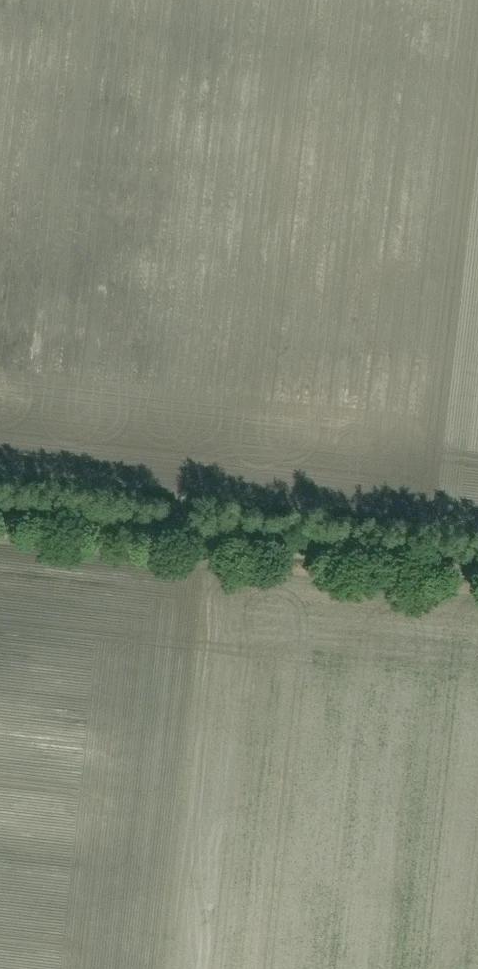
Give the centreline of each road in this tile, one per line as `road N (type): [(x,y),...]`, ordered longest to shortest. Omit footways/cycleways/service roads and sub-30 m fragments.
road 1 (track): [(0,524),(477,578)]

